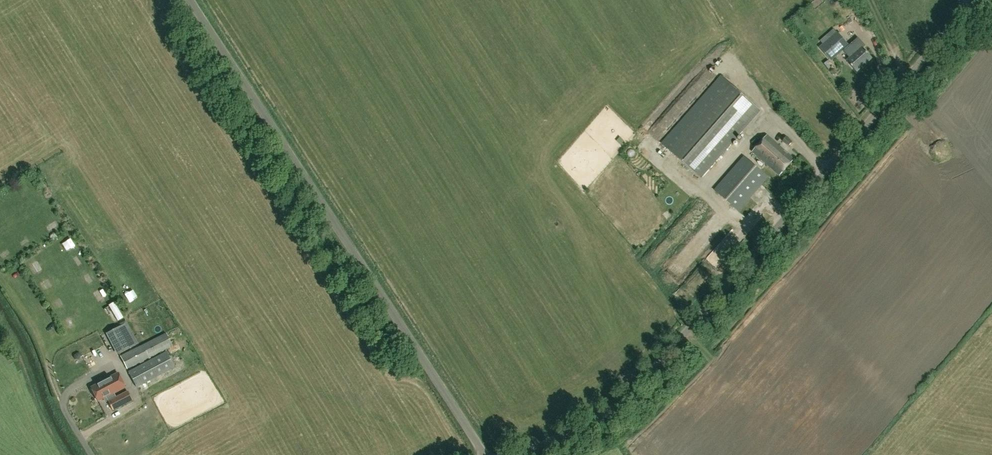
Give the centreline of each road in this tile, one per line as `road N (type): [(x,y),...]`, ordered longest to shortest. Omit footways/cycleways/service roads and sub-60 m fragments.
road 1 (unclassified): [(525,454),(601,424),(639,395),(979,0)]
road 2 (unclassified): [(486,454),(190,0)]

